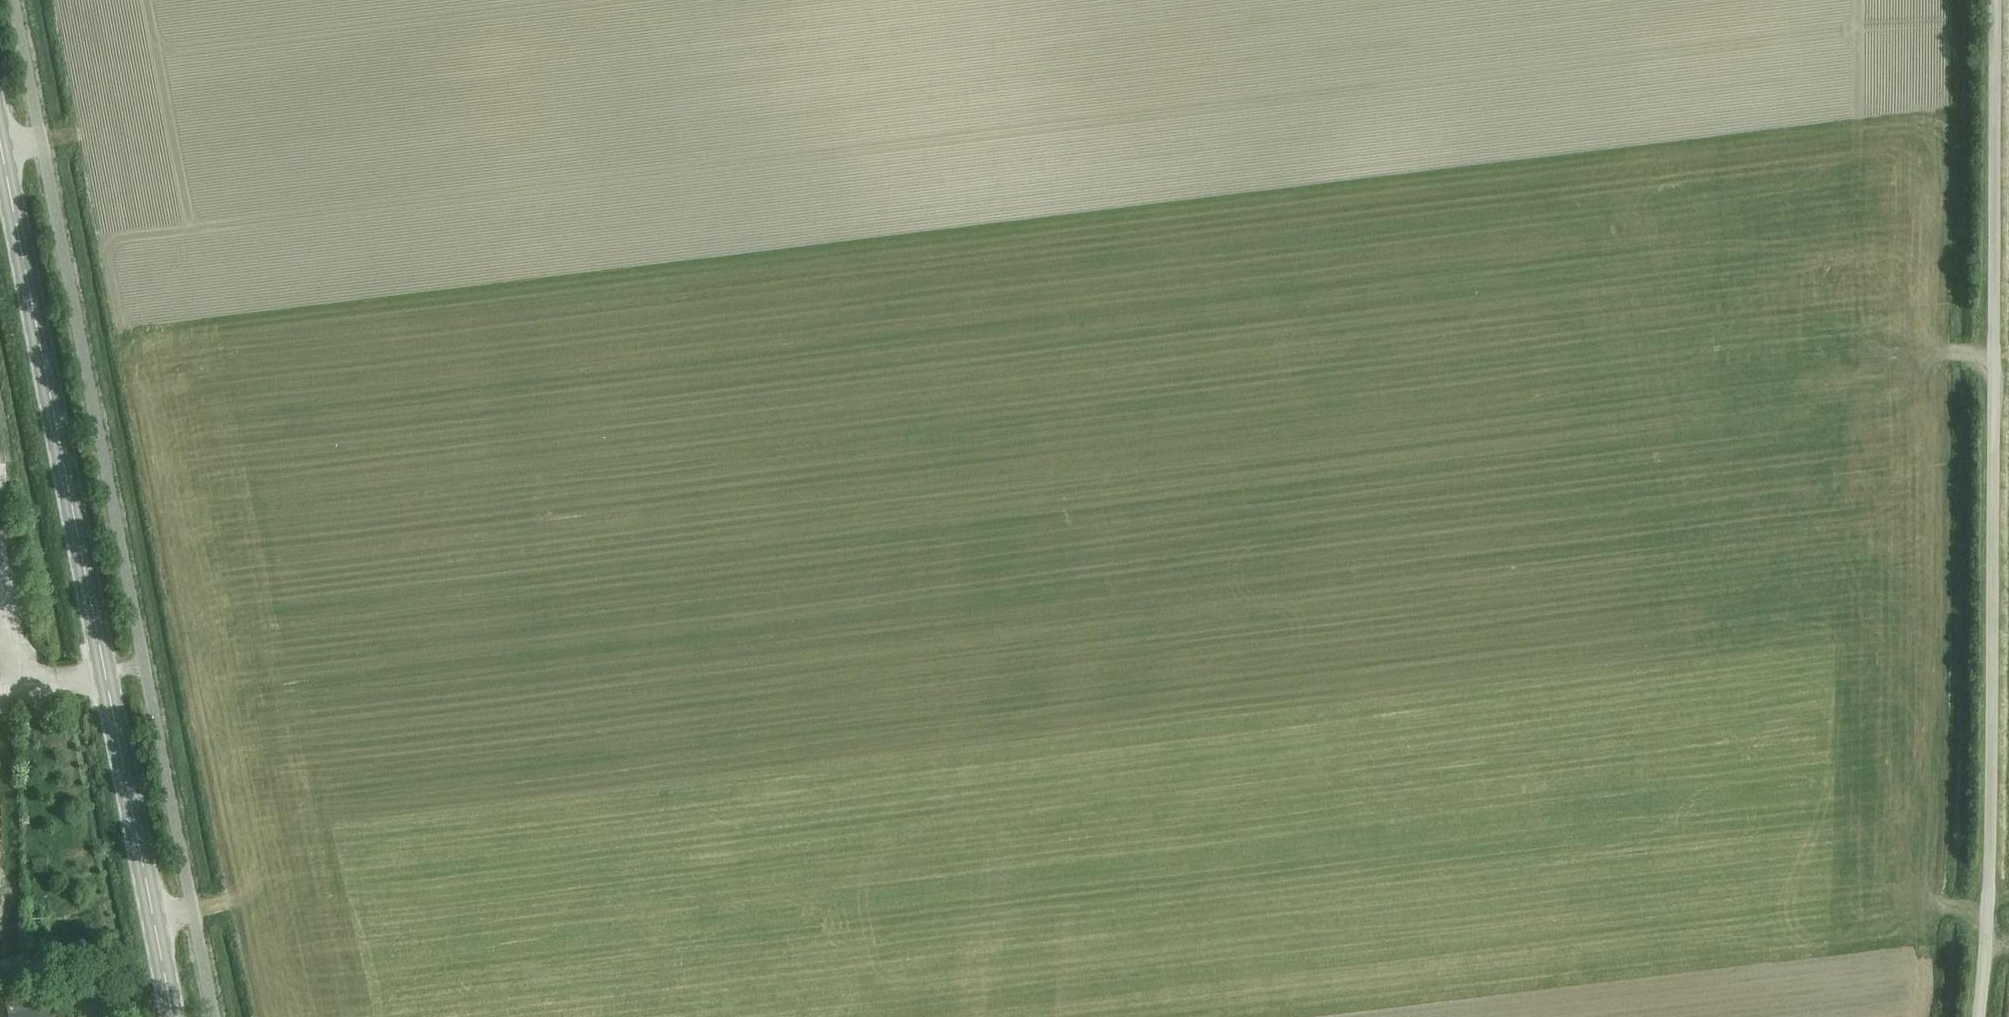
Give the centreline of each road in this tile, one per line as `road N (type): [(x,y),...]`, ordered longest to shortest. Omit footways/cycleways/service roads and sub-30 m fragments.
road 1 (unclassified): [(1974,1016),(1989,847),(1992,0)]
road 2 (tertiary): [(171,1016),(0,149)]

